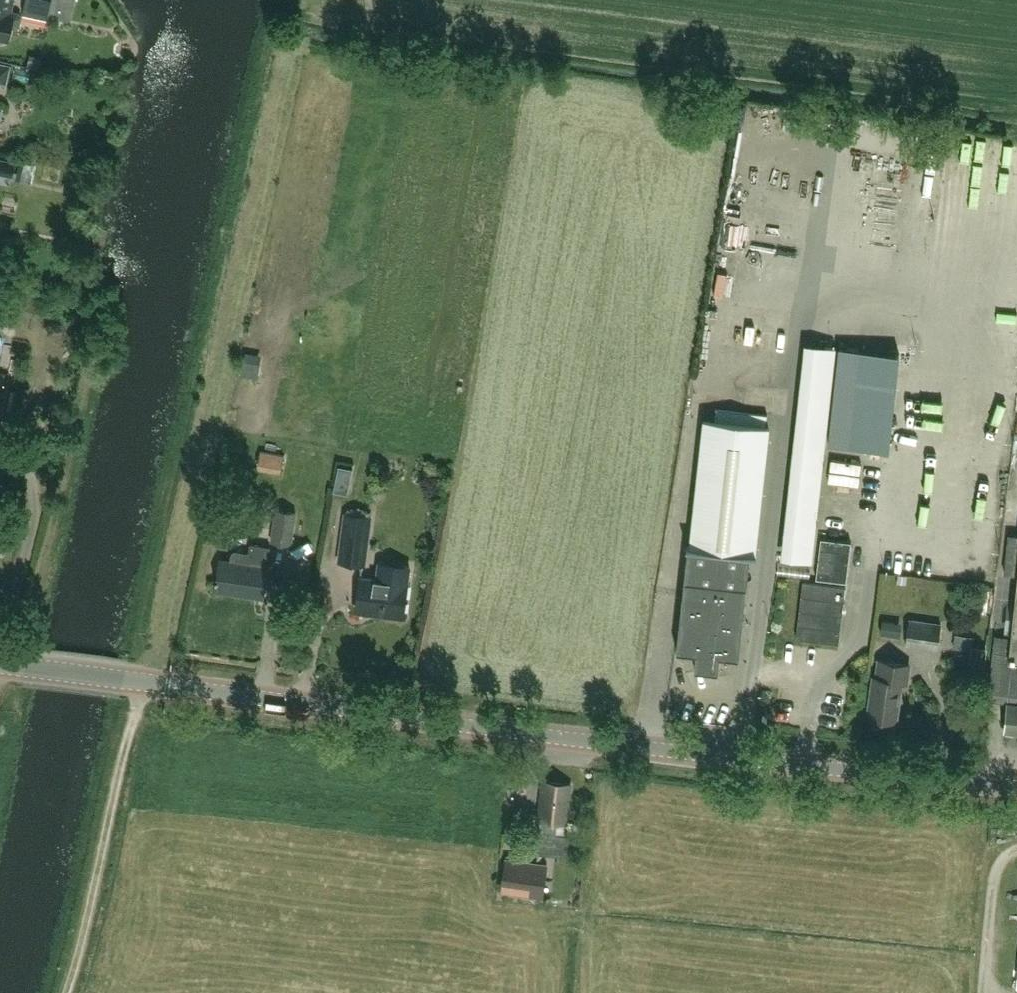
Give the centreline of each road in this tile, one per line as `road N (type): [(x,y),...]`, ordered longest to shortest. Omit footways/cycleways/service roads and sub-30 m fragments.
road 1 (tertiary): [(1016,785),(125,679)]
road 2 (track): [(67,992),(143,681)]
road 3 (tertiary): [(0,662),(125,679)]

